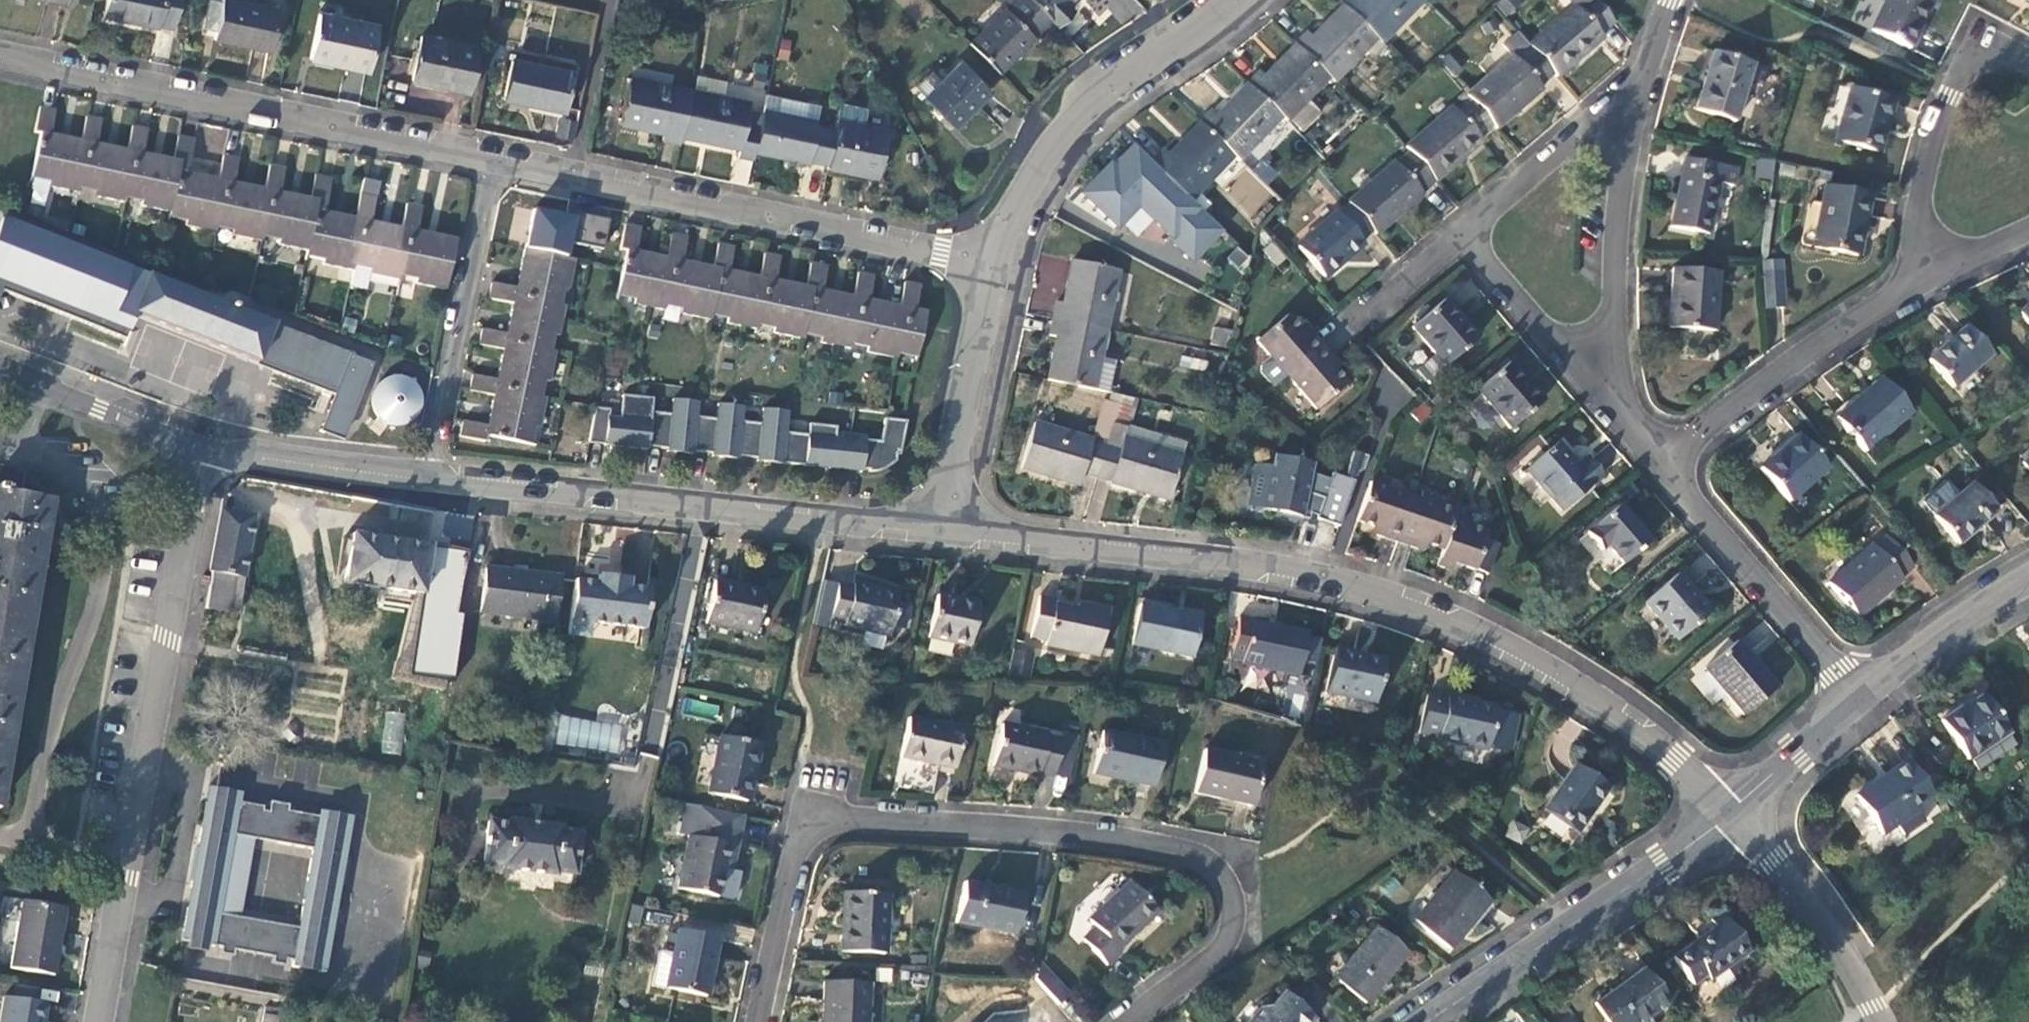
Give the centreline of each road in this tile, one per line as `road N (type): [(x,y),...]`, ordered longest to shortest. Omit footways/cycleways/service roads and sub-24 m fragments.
road 1 (tertiary): [(945,530),(1330,585),(1455,621),(1631,724),(1729,814)]
road 2 (residential): [(760,1021),(803,825),(850,818),(1197,855),(1232,899),(1230,940),(1132,1021)]
road 3 (residential): [(99,1021),(203,455)]
road 4 (tertiary): [(433,481),(945,530)]
road 5 (residential): [(0,57),(497,162)]
road 6 (residential): [(497,162),(991,260)]
road 7 (tertiary): [(1430,1021),(1729,814)]
road 8 (residential): [(1234,0),(1096,109),(1046,162),(991,260)]
road 9 (residential): [(497,162),(433,481)]
road 10 (residential): [(1667,466),(1865,695)]
road 11 (residential): [(1667,466),(1796,361),(1906,286)]
road 12 (residential): [(1635,101),(1609,389)]
road 13 (residential): [(991,260),(945,530)]
road 14 (tertiary): [(1729,814),(1804,898),(1880,1021)]
road 15 (tertiary): [(203,455),(433,481)]
road 16 (residential): [(1635,101),(1588,128),(1462,235)]
road 17 (tertiary): [(0,372),(203,455)]
road 18 (residential): [(1609,389),(1561,352),(1462,235)]
road 19 (residential): [(2028,62),(2008,53),(1980,58),(1957,80),(1919,205)]
road 20 (tertiary): [(1865,695),(2028,584)]
road 21 (tertiary): [(1729,814),(1865,695)]
road 22 (residential): [(1906,286),(2028,230)]
road 23 (residential): [(1462,235),(1362,320)]

